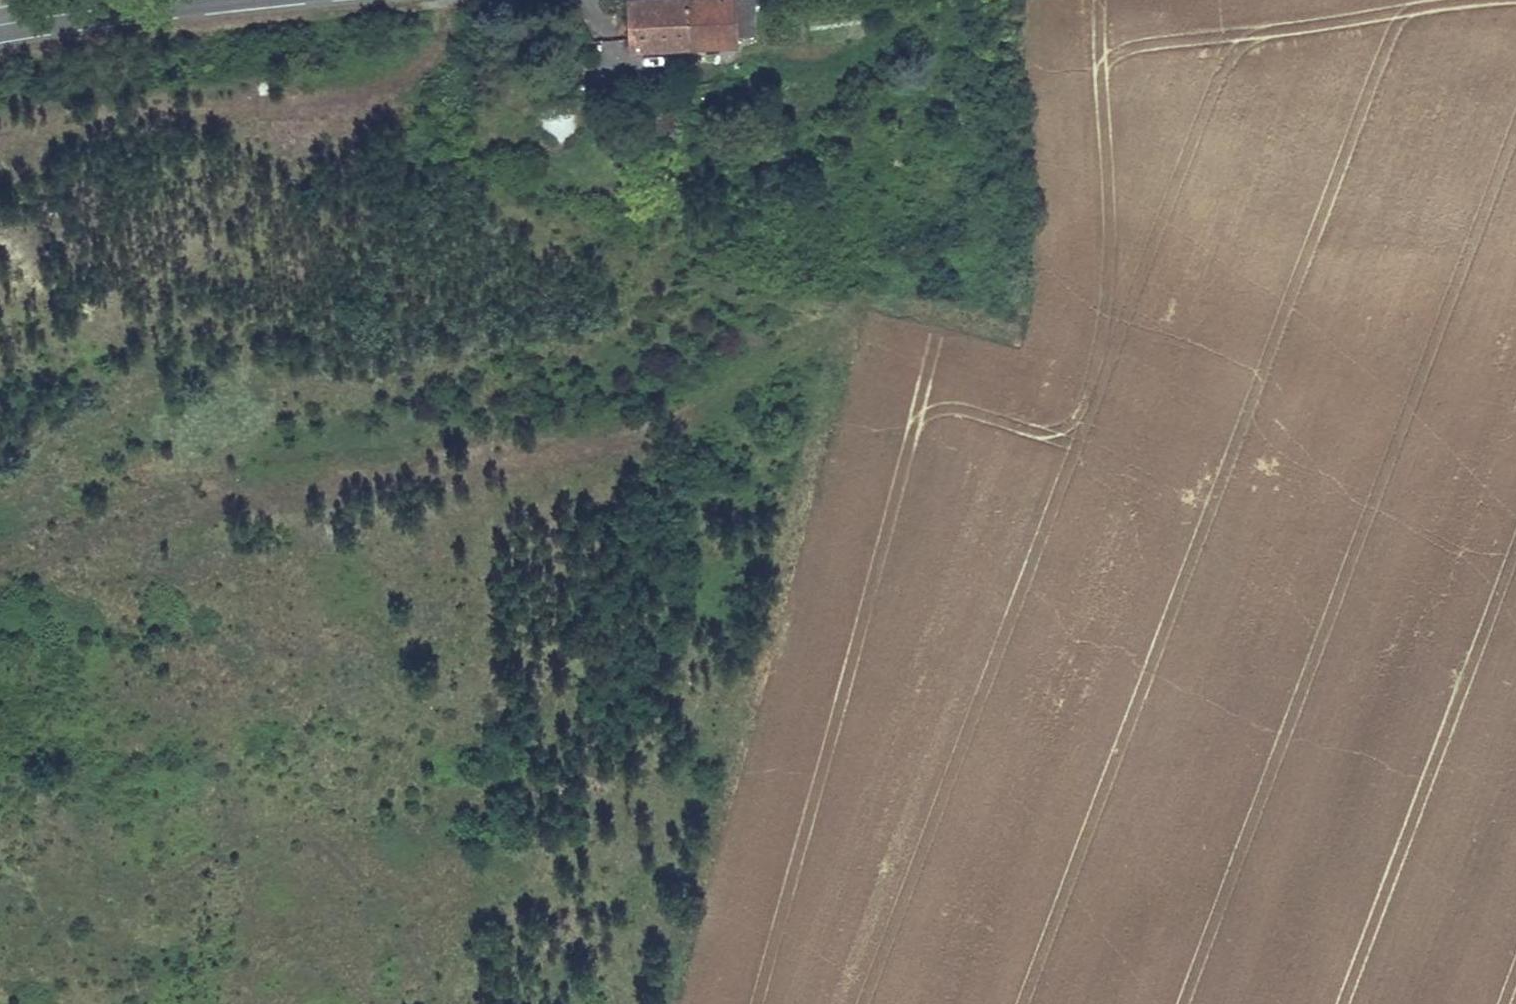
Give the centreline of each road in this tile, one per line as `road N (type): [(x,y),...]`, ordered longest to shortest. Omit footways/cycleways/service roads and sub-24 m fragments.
road 1 (primary): [(150,0),(0,25)]

